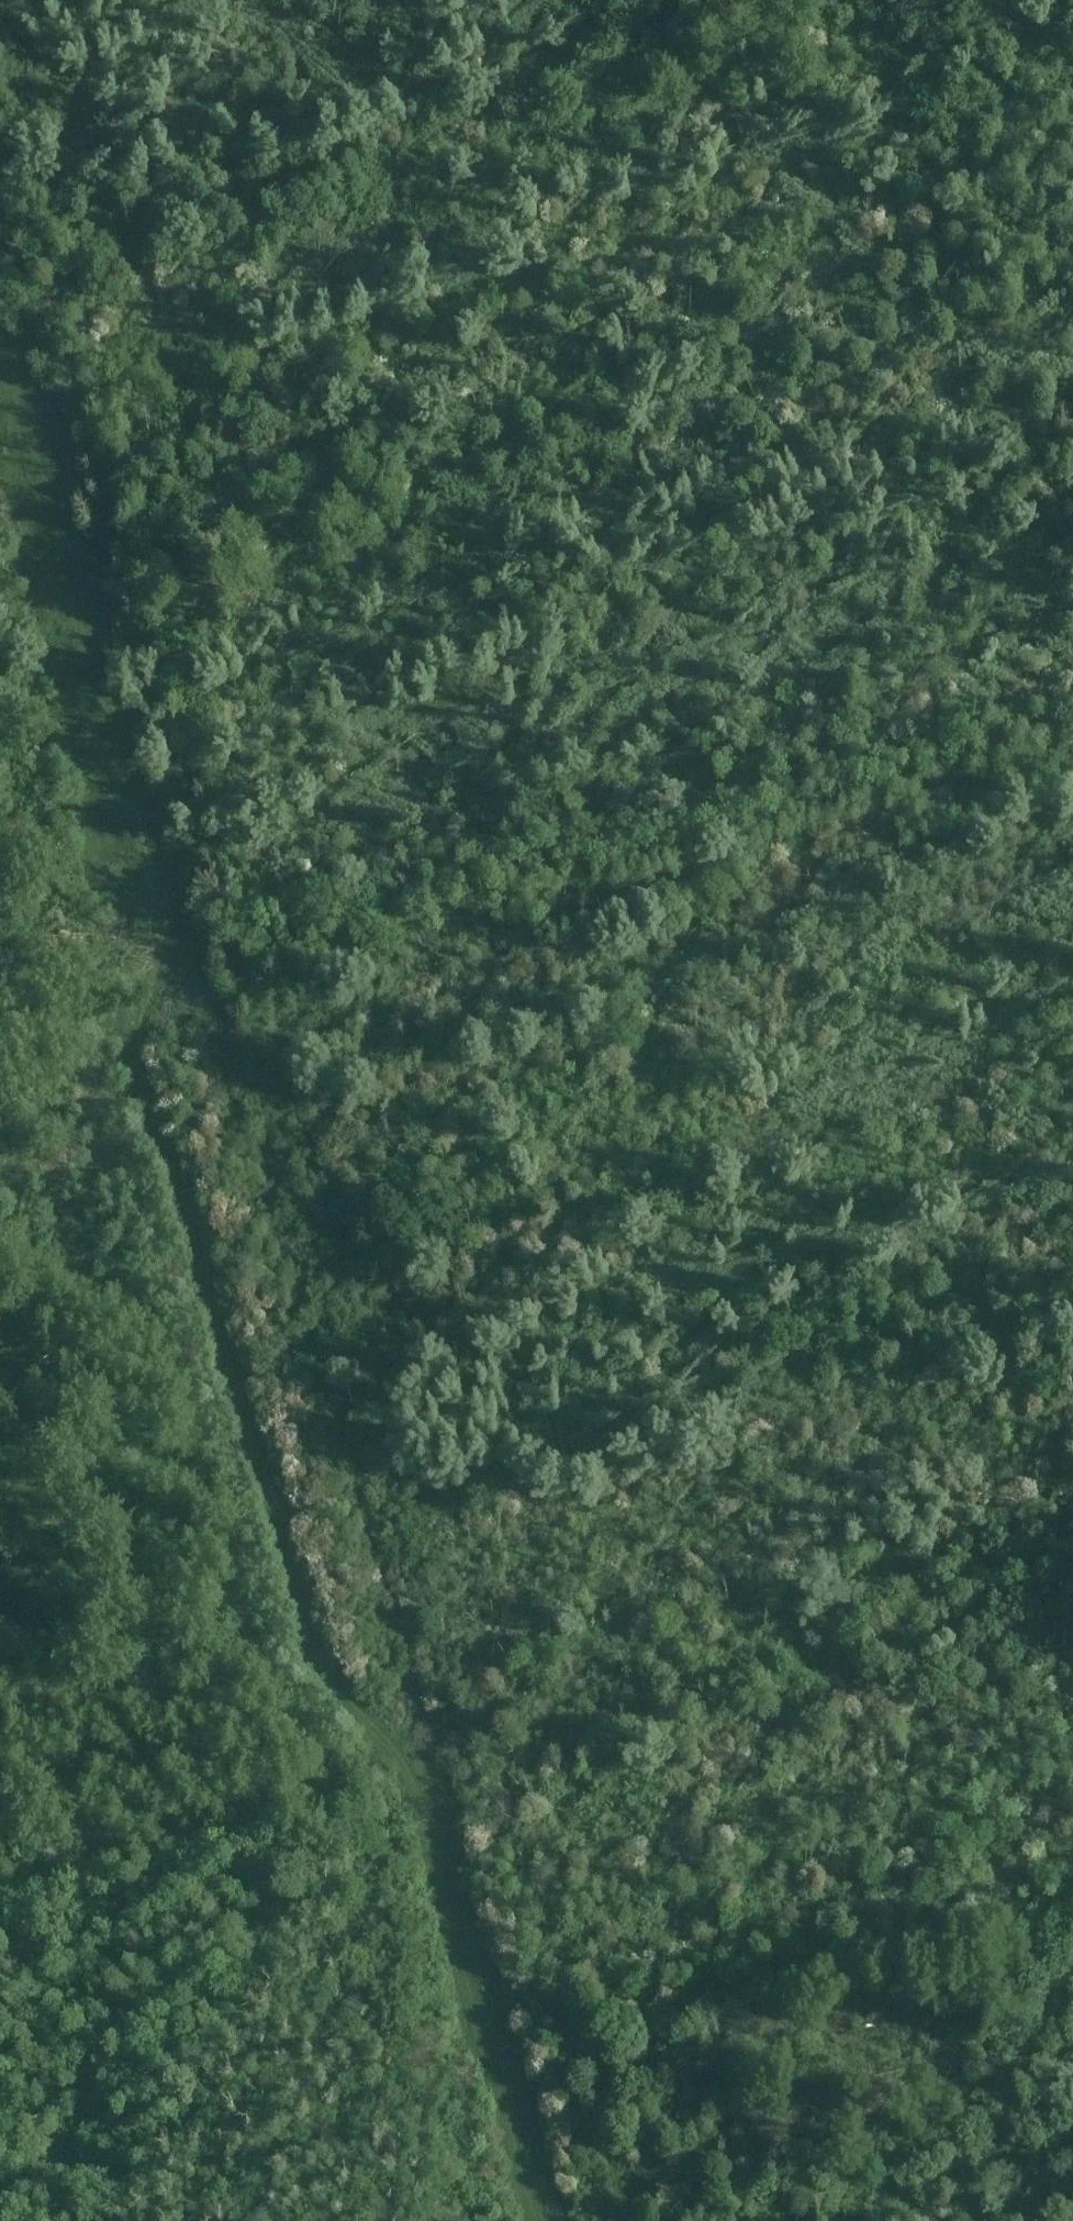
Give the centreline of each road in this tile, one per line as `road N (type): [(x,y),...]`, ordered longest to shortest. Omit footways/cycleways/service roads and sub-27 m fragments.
road 1 (track): [(0,350),(567,2220)]

